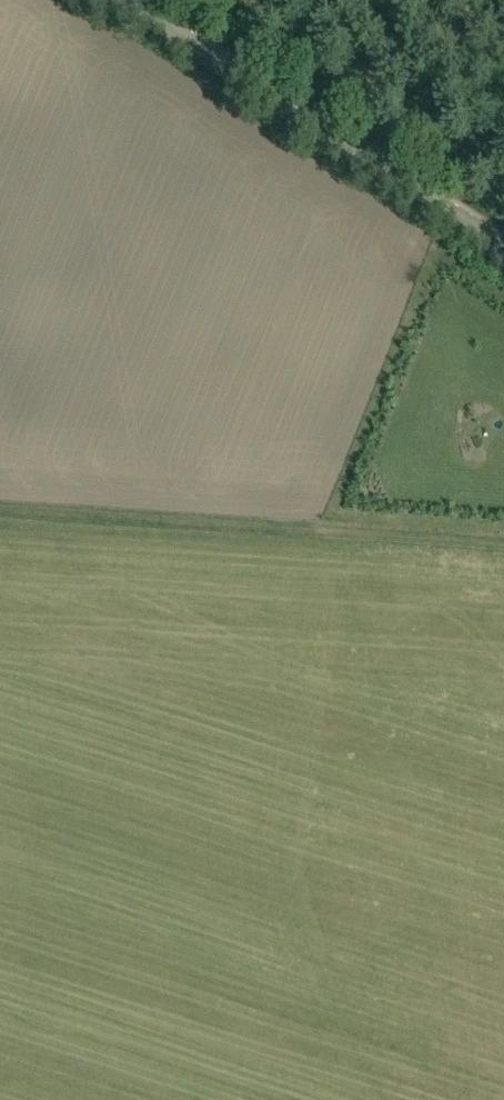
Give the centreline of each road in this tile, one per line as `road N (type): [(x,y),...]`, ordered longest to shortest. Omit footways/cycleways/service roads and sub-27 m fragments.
road 1 (tertiary): [(503,247),(124,0)]

